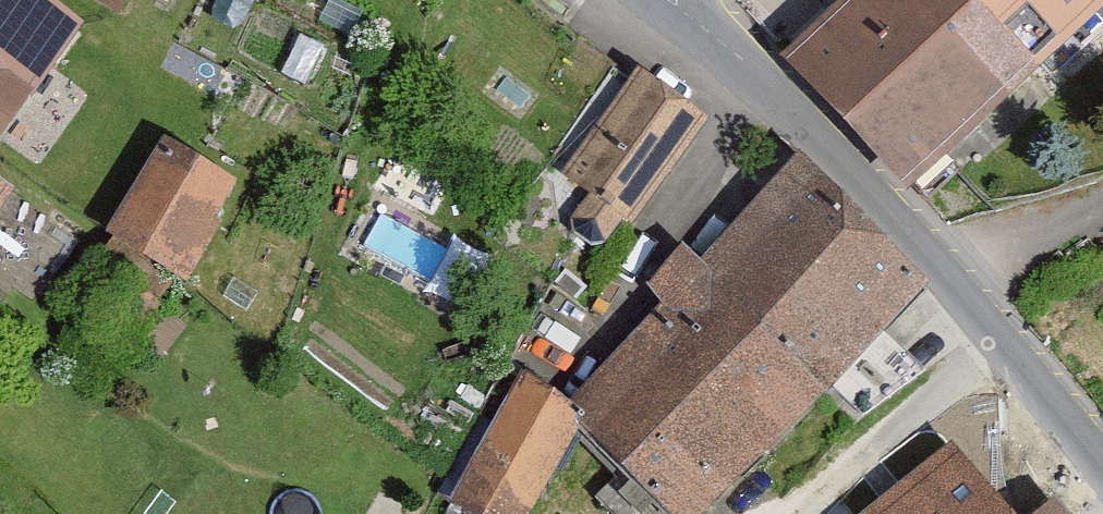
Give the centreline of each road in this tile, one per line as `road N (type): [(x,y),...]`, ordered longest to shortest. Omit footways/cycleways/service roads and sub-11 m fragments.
road 1 (tertiary): [(1102,467),(743,62),(669,0)]

